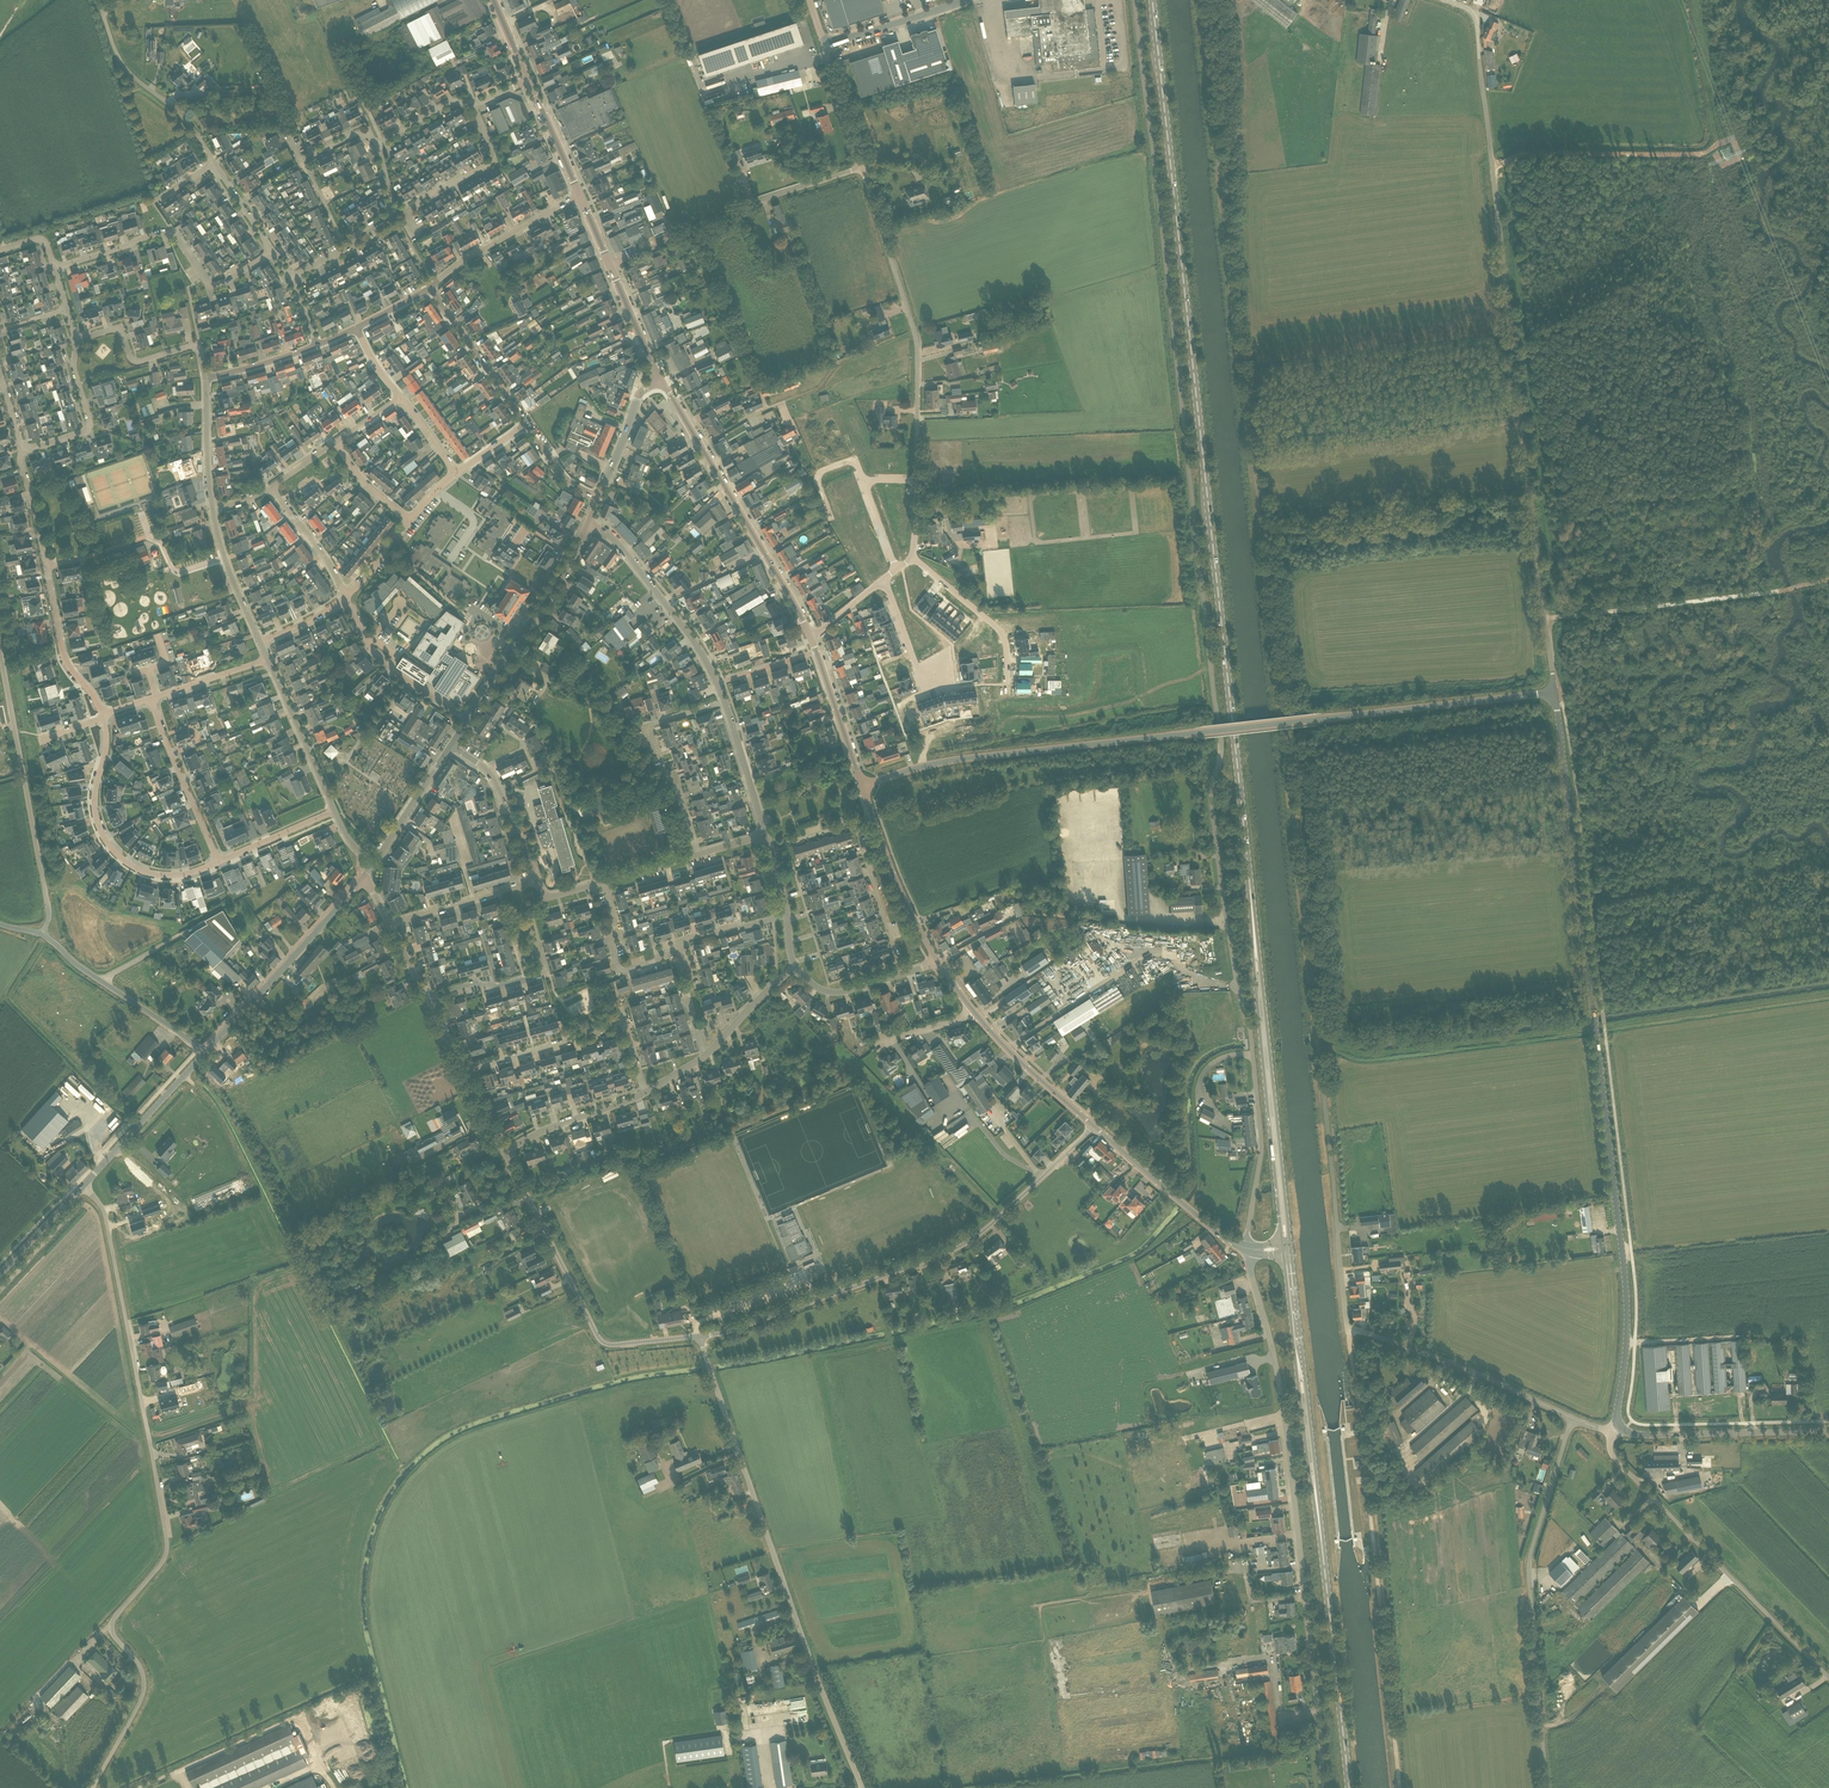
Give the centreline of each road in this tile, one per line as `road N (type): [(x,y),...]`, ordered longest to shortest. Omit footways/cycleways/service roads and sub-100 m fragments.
road 1 (unclassified): [(1572,1419),(1385,1341),(1348,1334),(1202,0)]
road 2 (unclassified): [(1247,1248),(1263,1143),(1251,1020),(1210,791),(1218,722),(1134,0)]
road 3 (primary): [(1263,1012),(1151,0)]
road 4 (tertiary): [(1620,1428),(1622,1249),(1555,694)]
road 5 (unclassified): [(1555,694),(1478,26),(1468,9),(1447,0)]
road 6 (tertiary): [(1555,694),(972,757),(862,786)]
road 7 (unclassified): [(94,1787),(144,1689),(112,1625),(167,1551),(111,1238),(83,1187)]
road 8 (unclassified): [(1320,1787),(1320,1703),(1283,1397),(1247,1248)]
road 9 (unclassified): [(862,1787),(700,1337)]
road 10 (track): [(1401,1787),(1348,1334)]
road 11 (unclassified): [(700,1337),(965,1244),(1094,1127)]
road 12 (unclassified): [(1547,1787),(1531,1563),(1572,1419)]
road 13 (track): [(1492,165),(1522,154),(1709,151),(1717,129),(1698,0)]
road 14 (unclassified): [(1828,1677),(1619,1464),(1610,1431)]
road 15 (unclassified): [(916,479),(916,335),(862,167)]
road 16 (unclassified): [(505,1151),(601,1341),(700,1337)]
road 17 (primary): [(1350,1787),(1315,1495)]
road 18 (unclassified): [(42,933),(49,914),(0,651)]
road 19 (track): [(1544,620),(1828,577)]
road 20 (unclassified): [(610,266),(768,197),(862,167)]
road 21 (residential): [(55,269),(162,236),(179,244),(211,285),(272,253)]
road 22 (residential): [(218,862),(182,875),(154,873),(108,845),(94,799),(103,718)]
road 23 (tertiary): [(203,1055),(365,879)]
road 24 (unclassified): [(646,1093),(627,1030),(618,1024),(464,1071)]
road 25 (primary): [(1263,1012),(1282,1242)]
road 26 (primary): [(1290,1241),(1263,1012)]
road 27 (tertiary): [(466,714),(567,569),(587,524)]
road 28 (track): [(1828,993),(1605,1027)]
road 29 (residential): [(697,855),(680,790),(658,770),(649,732),(653,724),(725,704)]
road 30 (tertiary): [(811,636),(702,447)]
road 31 (residential): [(426,997),(470,985),(480,994),(542,977),(520,887)]
road 32 (tertiary): [(1620,1428),(1639,1435),(1828,1432)]
road 33 (residential): [(717,684),(623,549),(587,524)]
road 34 (unclassified): [(214,165),(184,119),(122,65),(96,0)]
road 35 (unclassified): [(203,1055),(42,933)]
road 36 (tertiary): [(1094,1127),(1247,1248)]
road 37 (tertiary): [(938,961),(862,786)]
road 38 (tertiary): [(83,1187),(203,1055)]
road 39 (residential): [(218,862),(151,699)]
road 40 (residential): [(393,210),(411,211),(493,162),(473,103)]
road 41 (residential): [(431,286),(579,195)]
road 42 (residential): [(466,714),(377,659),(345,598)]
road 43 (residential): [(912,552),(1003,634),(1007,682)]
road 44 (residential): [(206,379),(199,353),(189,346),(142,362),(113,330),(77,341)]
road 45 (residential): [(526,425),(431,286)]
road 46 (residential): [(335,811),(267,659)]
road 47 (residential): [(540,881),(493,778),(451,746)]
road 48 (tertiary): [(1094,1127),(975,1012)]
road 49 (residential): [(103,718),(65,659),(47,567)]
road 50 (residential): [(22,451),(87,429),(77,341)]
road 51 (residential): [(683,949),(618,969),(604,881)]
road 52 (residential): [(938,961),(841,992),(817,987),(797,968)]
road 53 (residential): [(505,1151),(646,1093)]
road 54 (track): [(786,403),(820,391),(844,363),(916,335)]
road 55 (primary): [(1315,1495),(1299,1351)]
road 56 (primary): [(1299,1351),(1315,1495)]
road 57 (unclassified): [(828,41),(964,0)]
road 58 (tertiary): [(862,786),(818,651)]
road 59 (tertiary): [(374,862),(451,746)]
road 60 (residential): [(766,836),(725,704)]
road 61 (residential): [(389,924),(520,887)]
road 62 (tertiary): [(598,497),(637,398),(659,379)]
road 63 (residential): [(345,598),(269,487)]
road 64 (unclassified): [(862,167),(828,41)]
road 65 (residential): [(703,1057),(797,968)]
road 66 (residential): [(212,508),(206,379)]
road 67 (residential): [(335,811),(218,862)]
road 68 (residential): [(287,278),(346,249),(393,210)]
road 69 (tertiary): [(579,195),(528,81)]
road 70 (tertiary): [(659,379),(610,266)]
road 71 (tertiary): [(0,1276),(83,1187)]

